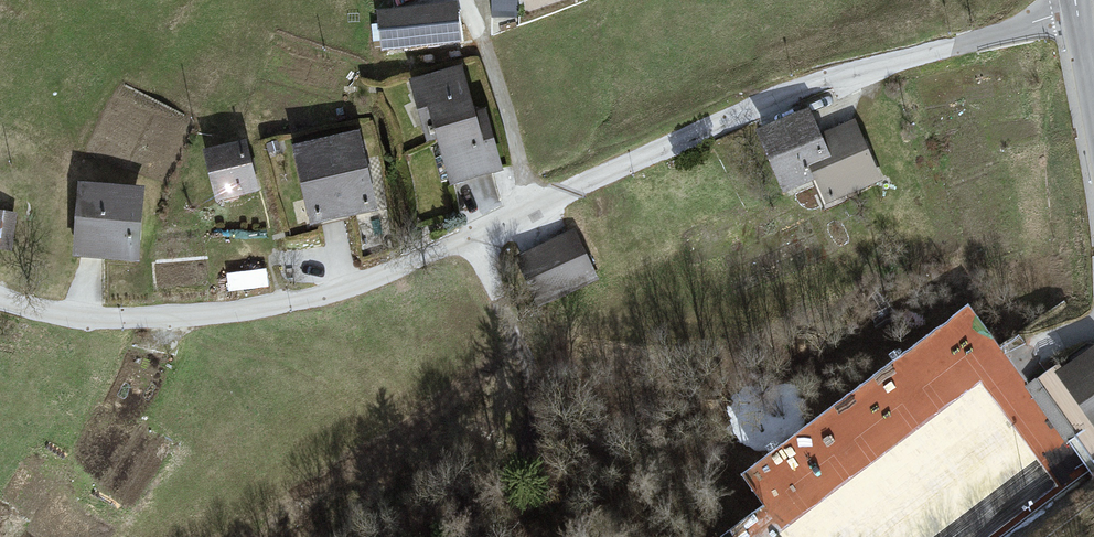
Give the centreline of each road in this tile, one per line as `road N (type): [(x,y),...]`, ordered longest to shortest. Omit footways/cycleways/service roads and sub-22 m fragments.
road 1 (residential): [(0,303),(51,317),(154,320),(325,295),(471,241),(743,114),(909,60),(1079,27)]
road 2 (track): [(429,536),(483,498),(530,441),(539,406),(471,241)]

